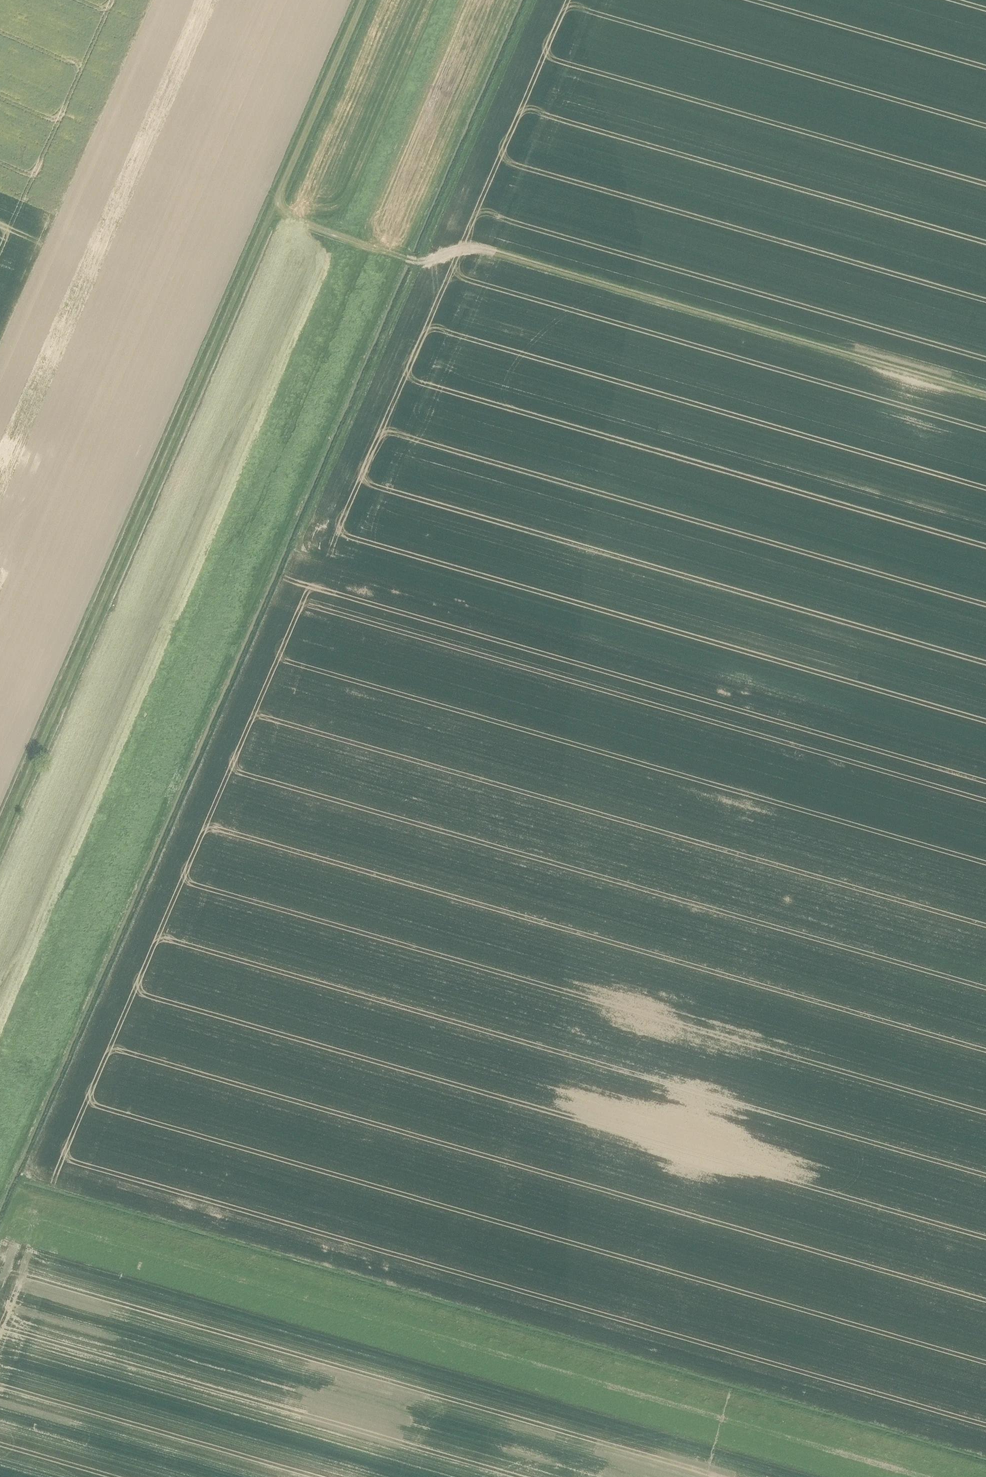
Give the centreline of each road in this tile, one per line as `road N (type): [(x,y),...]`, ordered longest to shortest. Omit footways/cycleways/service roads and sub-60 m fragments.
road 1 (track): [(364,0),(0,850)]

